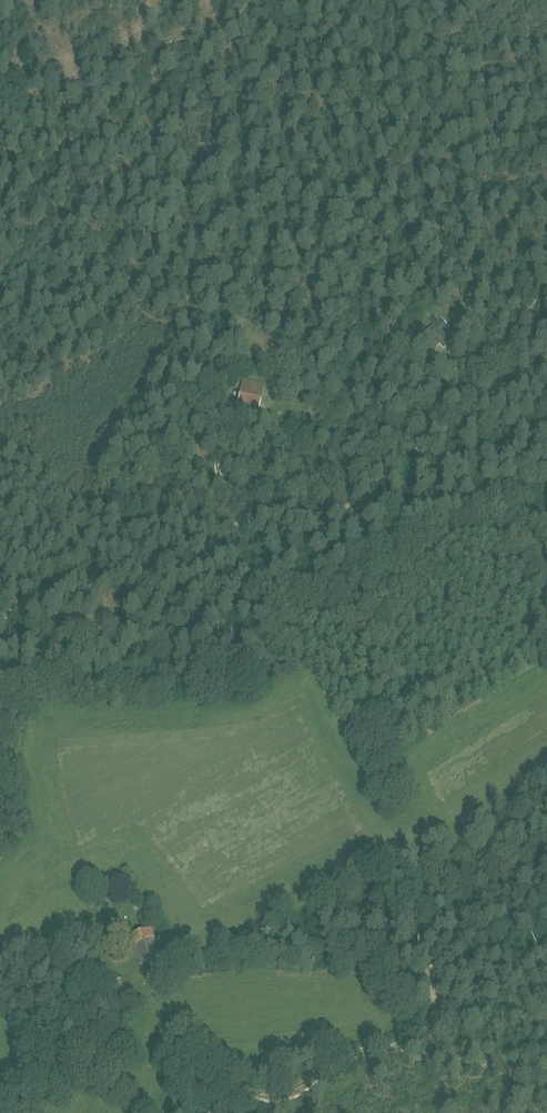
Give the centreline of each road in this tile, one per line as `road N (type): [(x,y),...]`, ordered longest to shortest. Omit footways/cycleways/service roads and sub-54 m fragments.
road 1 (track): [(546,275),(452,400),(406,437),(235,512),(151,561),(44,586),(0,612)]

